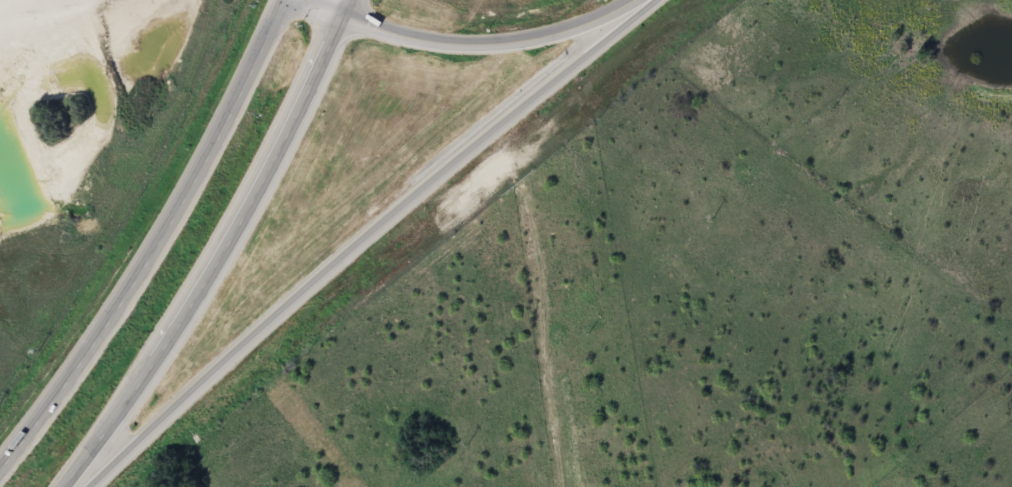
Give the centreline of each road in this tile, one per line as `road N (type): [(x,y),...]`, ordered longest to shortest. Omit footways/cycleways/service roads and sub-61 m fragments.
road 1 (secondary): [(92,486),(386,215),(634,10)]
road 2 (trunk): [(70,486),(124,415),(288,146),(346,0)]
road 3 (trunk): [(288,0),(164,244),(0,475)]
road 4 (secondary): [(302,0),(415,40),(494,46),(550,38),(646,0)]

